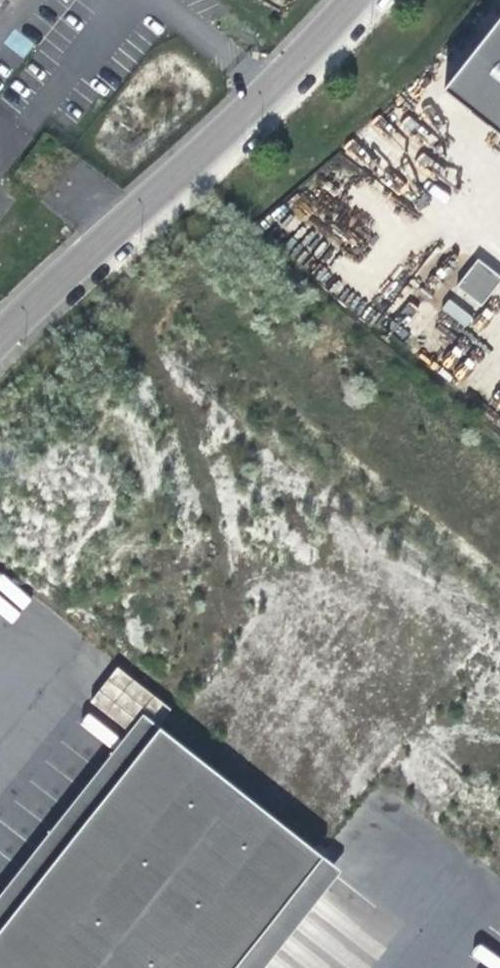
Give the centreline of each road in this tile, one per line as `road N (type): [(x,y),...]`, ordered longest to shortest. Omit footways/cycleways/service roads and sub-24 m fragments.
road 1 (unclassified): [(344,0),(219,143),(0,342)]

